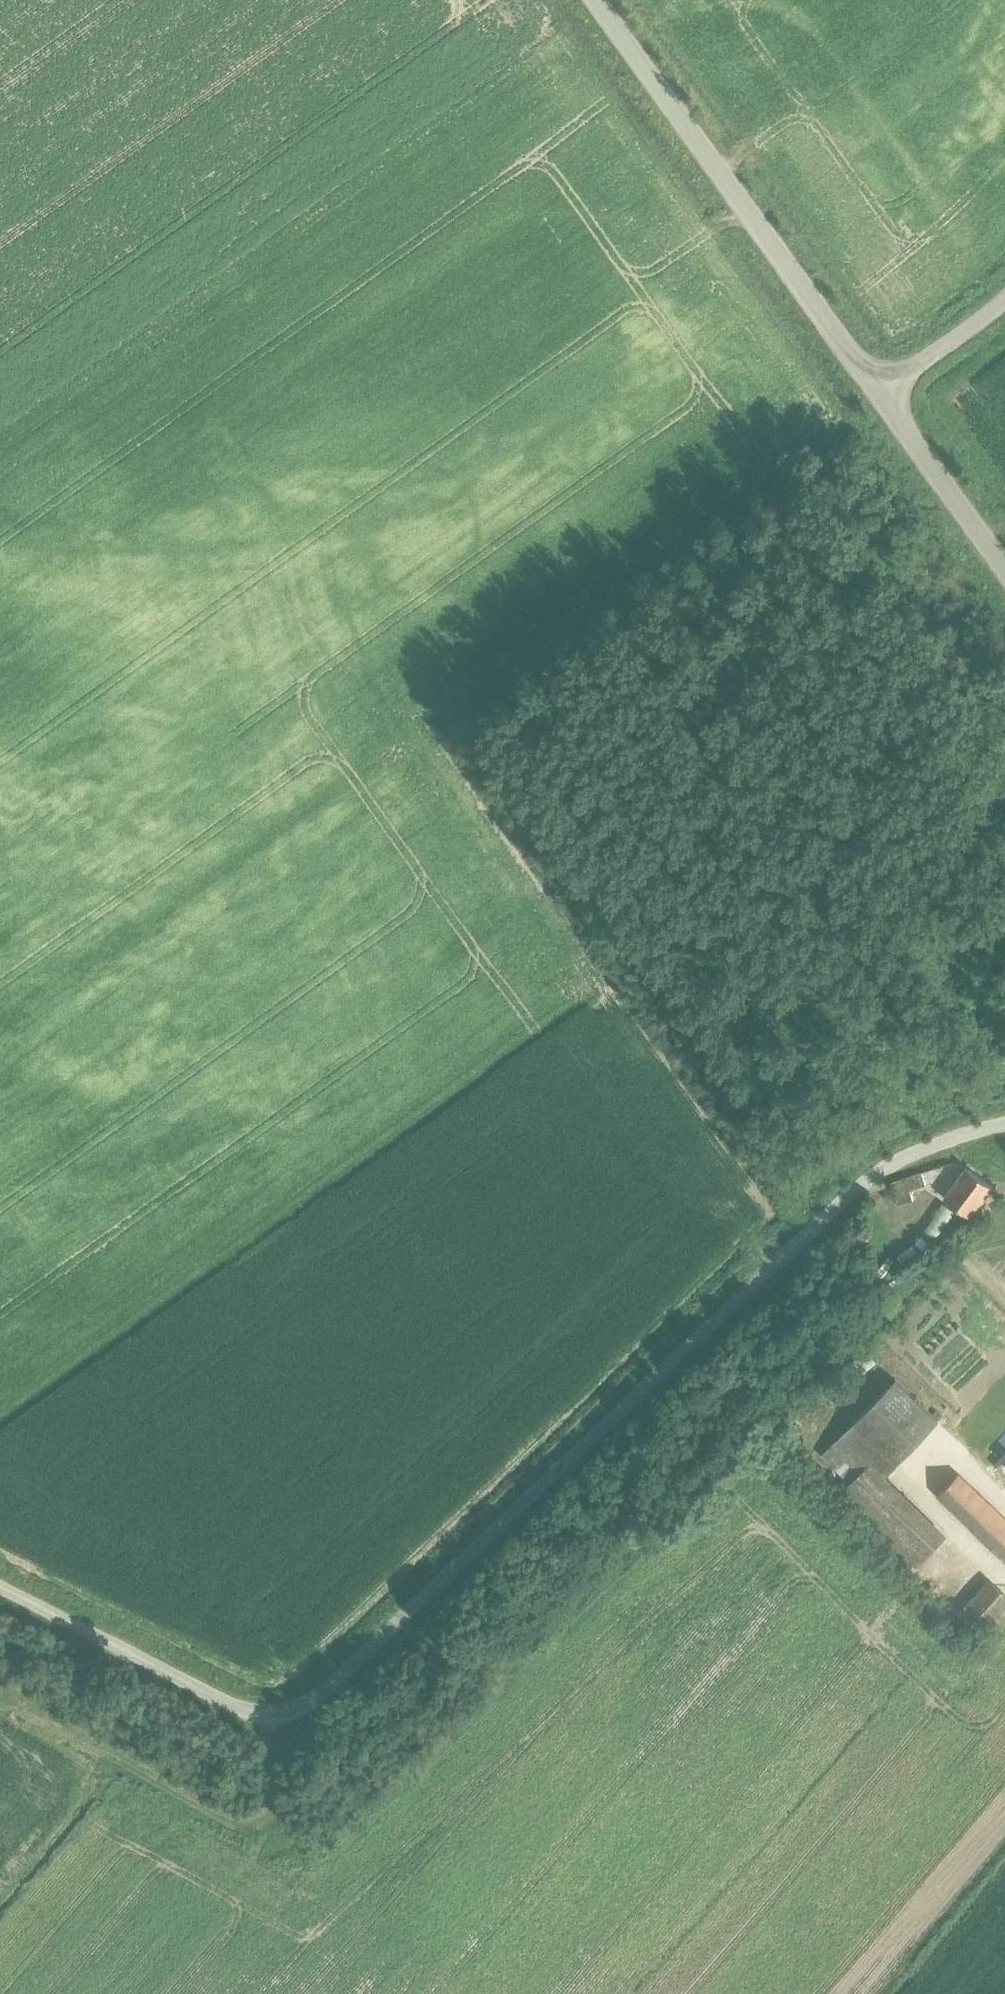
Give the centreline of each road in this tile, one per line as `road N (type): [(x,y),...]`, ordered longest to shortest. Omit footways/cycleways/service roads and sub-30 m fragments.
road 1 (unclassified): [(1004,1124),(936,1143),(848,1195),(299,1711),(272,1718),(237,1706),(0,1585)]
road 2 (tertiary): [(879,389),(597,0)]
road 3 (track): [(272,1718),(267,1795),(238,1799),(0,1672)]
road 4 (tertiary): [(1004,565),(879,389)]
road 5 (unclassified): [(879,389),(1004,299)]

